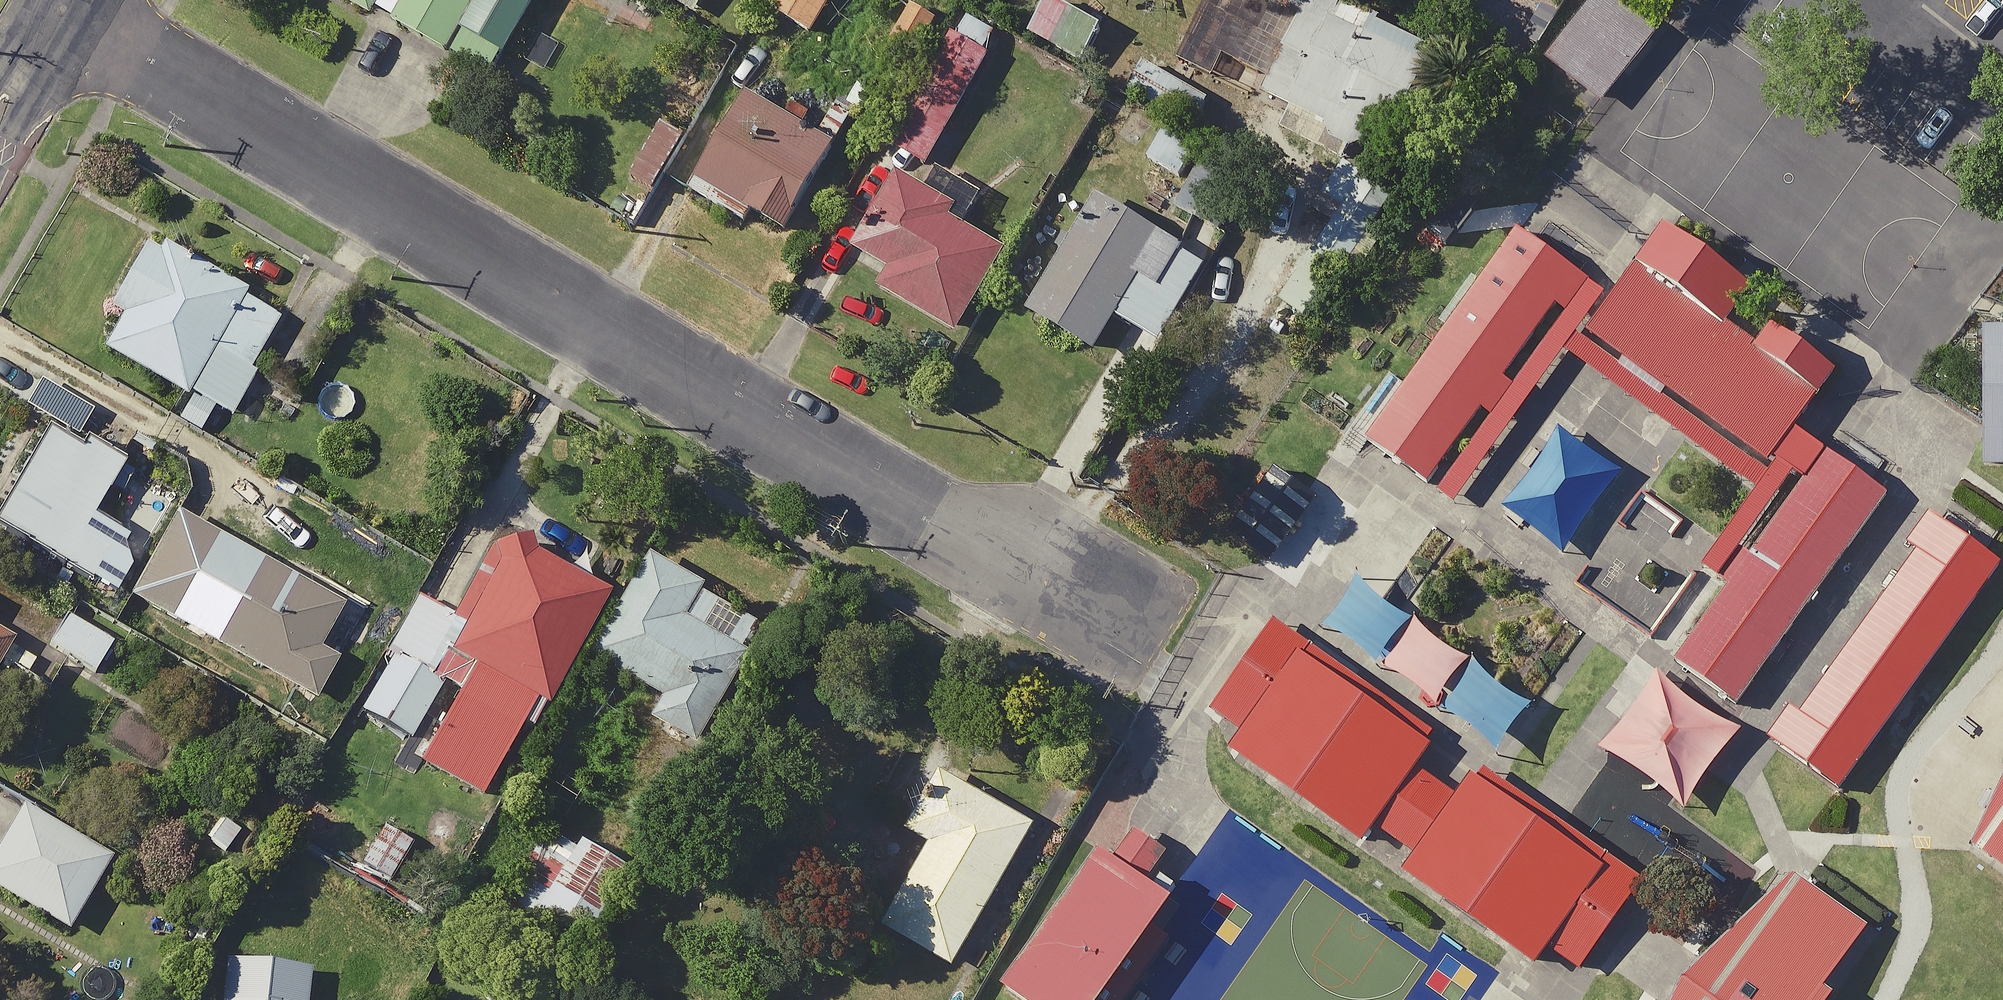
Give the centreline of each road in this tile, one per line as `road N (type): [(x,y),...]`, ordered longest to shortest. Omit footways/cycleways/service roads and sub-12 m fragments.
road 1 (residential): [(1145,666),(61,13)]

